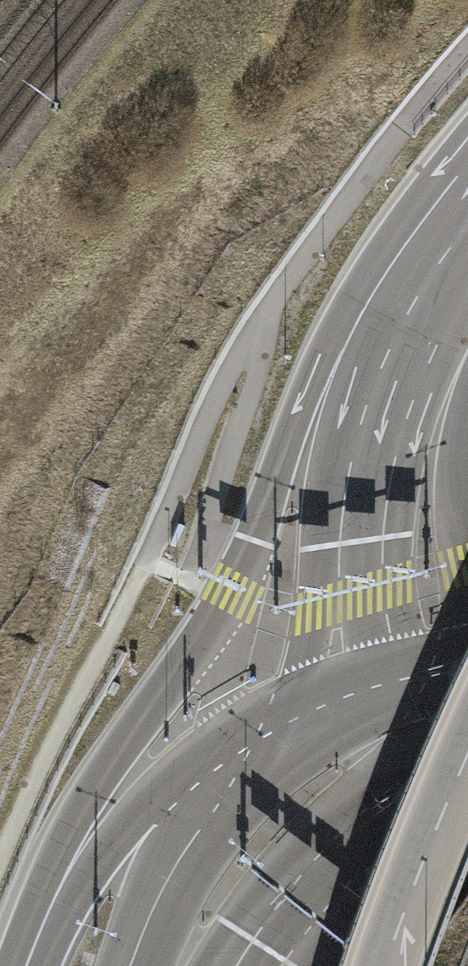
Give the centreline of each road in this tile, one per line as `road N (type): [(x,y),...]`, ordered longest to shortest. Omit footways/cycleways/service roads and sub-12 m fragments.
road 1 (primary): [(467,198),(421,288),(380,405),(362,547),(369,708)]
road 2 (primary): [(467,174),(358,286),(318,361),(253,544),(220,611)]
road 3 (primary): [(268,948),(331,865),(467,732)]
road 4 (trunk): [(220,611),(124,747),(74,855)]
road 5 (trunk): [(388,965),(467,762)]
road 6 (primary): [(231,771),(184,856),(141,965)]
road 7 (trunk): [(231,771),(148,805),(74,855)]
road 8 (primary): [(369,708),(231,771)]
road 9 (trunk): [(74,855),(27,965)]

